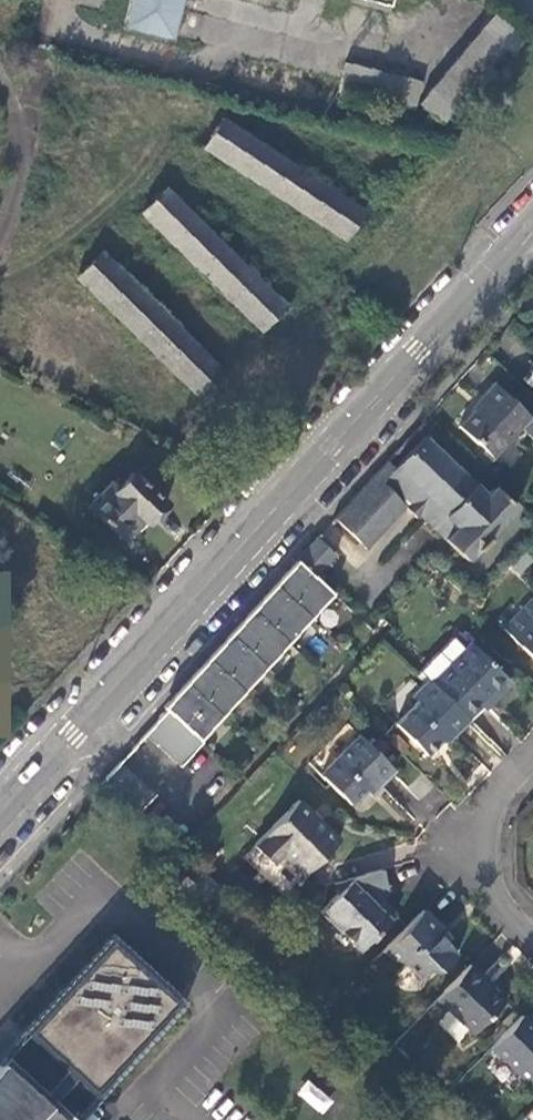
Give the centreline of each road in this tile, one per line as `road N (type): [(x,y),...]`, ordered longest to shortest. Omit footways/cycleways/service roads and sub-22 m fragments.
road 1 (tertiary): [(527,229),(0,815)]
road 2 (residential): [(532,761),(479,834),(476,862),(486,891),(532,938)]
road 3 (unclassified): [(0,239),(20,180),(11,96),(0,76)]

